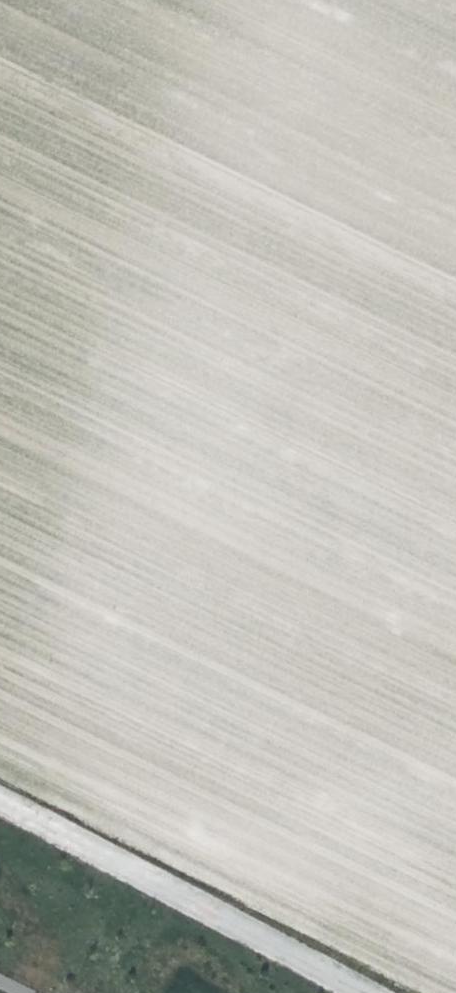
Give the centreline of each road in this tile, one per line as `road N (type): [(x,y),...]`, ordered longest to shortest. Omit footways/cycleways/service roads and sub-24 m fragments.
road 1 (track): [(0,802),(226,914),(363,992)]

